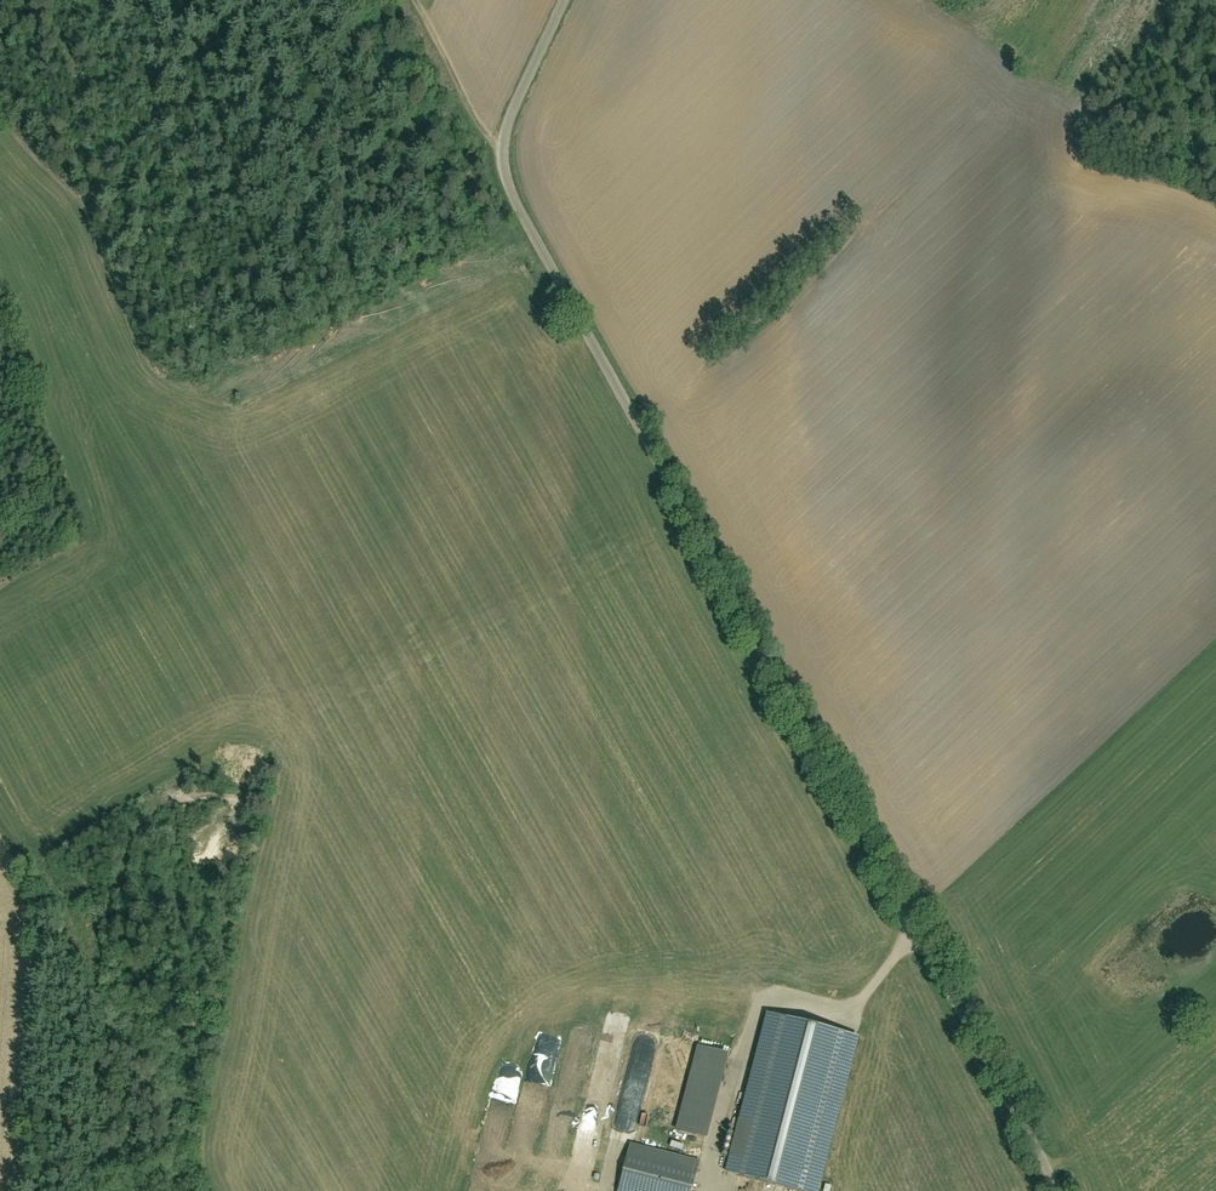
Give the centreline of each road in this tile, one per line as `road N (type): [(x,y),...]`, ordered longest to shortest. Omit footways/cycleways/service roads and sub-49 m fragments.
road 1 (residential): [(1056,1190),(937,955),(508,183),(508,121),(564,0)]
road 2 (track): [(415,0),(485,129),(503,141)]

